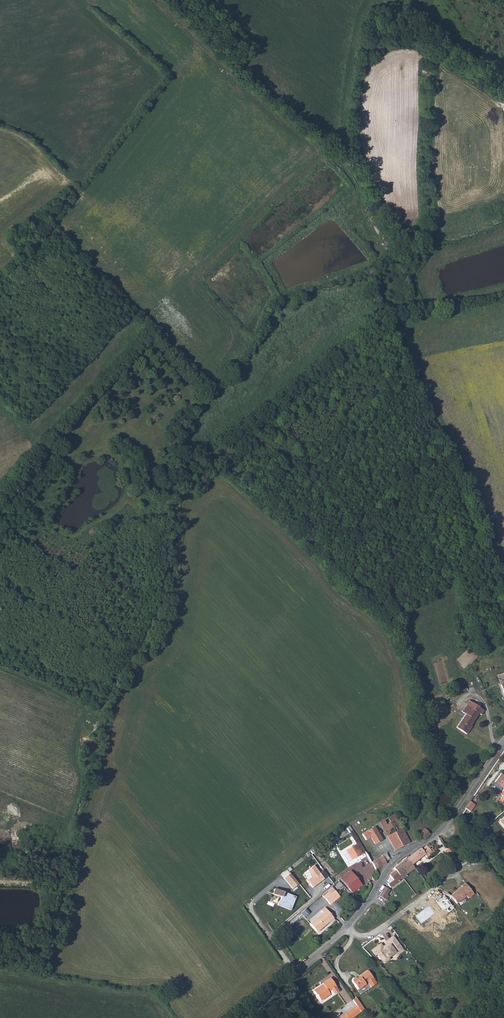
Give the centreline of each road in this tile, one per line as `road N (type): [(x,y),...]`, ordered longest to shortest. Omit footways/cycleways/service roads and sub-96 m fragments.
road 1 (unclassified): [(503,740),(444,825),(397,858),(347,928)]
road 2 (unclassified): [(475,868),(368,937),(347,928)]
road 3 (unclassified): [(347,928),(240,1017)]

